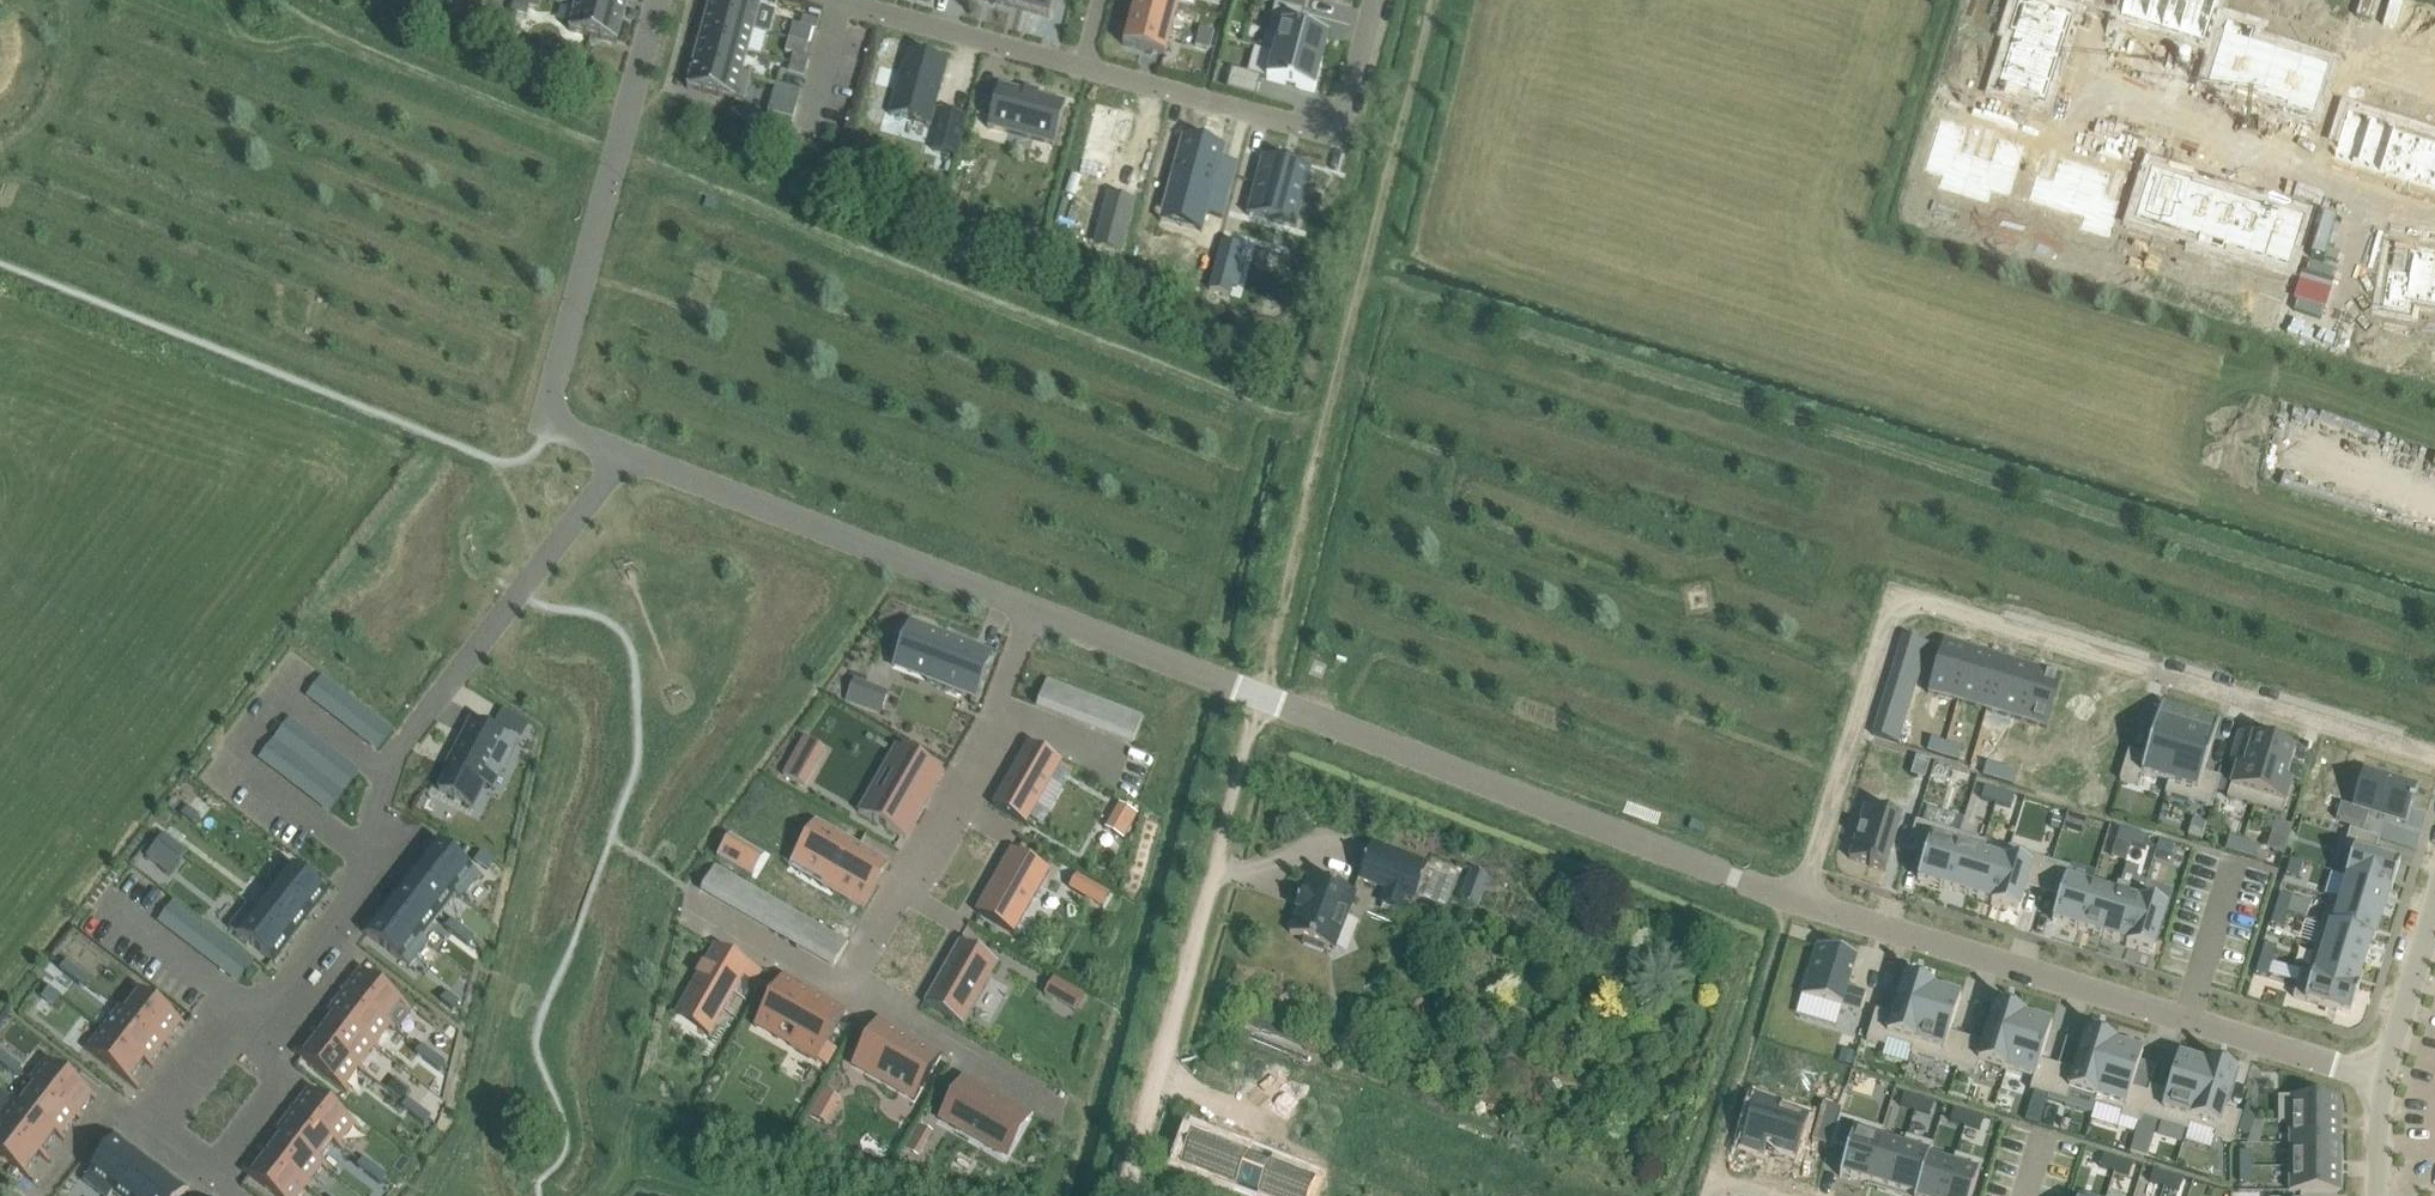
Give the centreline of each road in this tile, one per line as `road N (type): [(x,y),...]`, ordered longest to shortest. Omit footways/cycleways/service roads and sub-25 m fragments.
road 1 (track): [(1129,1195),(1432,0)]
road 2 (residential): [(2434,756),(1897,594),(1797,901)]
road 3 (residential): [(629,453),(384,768),(376,869),(174,1147)]
road 4 (residential): [(1033,609),(1797,901)]
road 5 (residential): [(1797,901),(2381,1079)]
road 6 (residential): [(658,0),(553,401),(566,426),(629,453)]
road 7 (residential): [(629,453),(1033,609)]
road 8 (residential): [(853,993),(987,740),(1033,609)]
road 9 (residential): [(1085,65),(1297,123),(1329,123),(1349,98),(1374,0)]
road 10 (residential): [(2434,214),(2313,183),(2264,151),(2075,93)]
road 11 (residential): [(839,0),(1085,65)]
road 12 (residential): [(1039,1091),(853,993)]
road 13 (residential): [(2381,1079),(2434,901)]
road 14 (residential): [(853,993),(704,906)]
road 15 (residential): [(57,1177),(115,1102),(174,1147)]
road 16 (residential): [(1948,98),(2066,128),(2075,93)]

